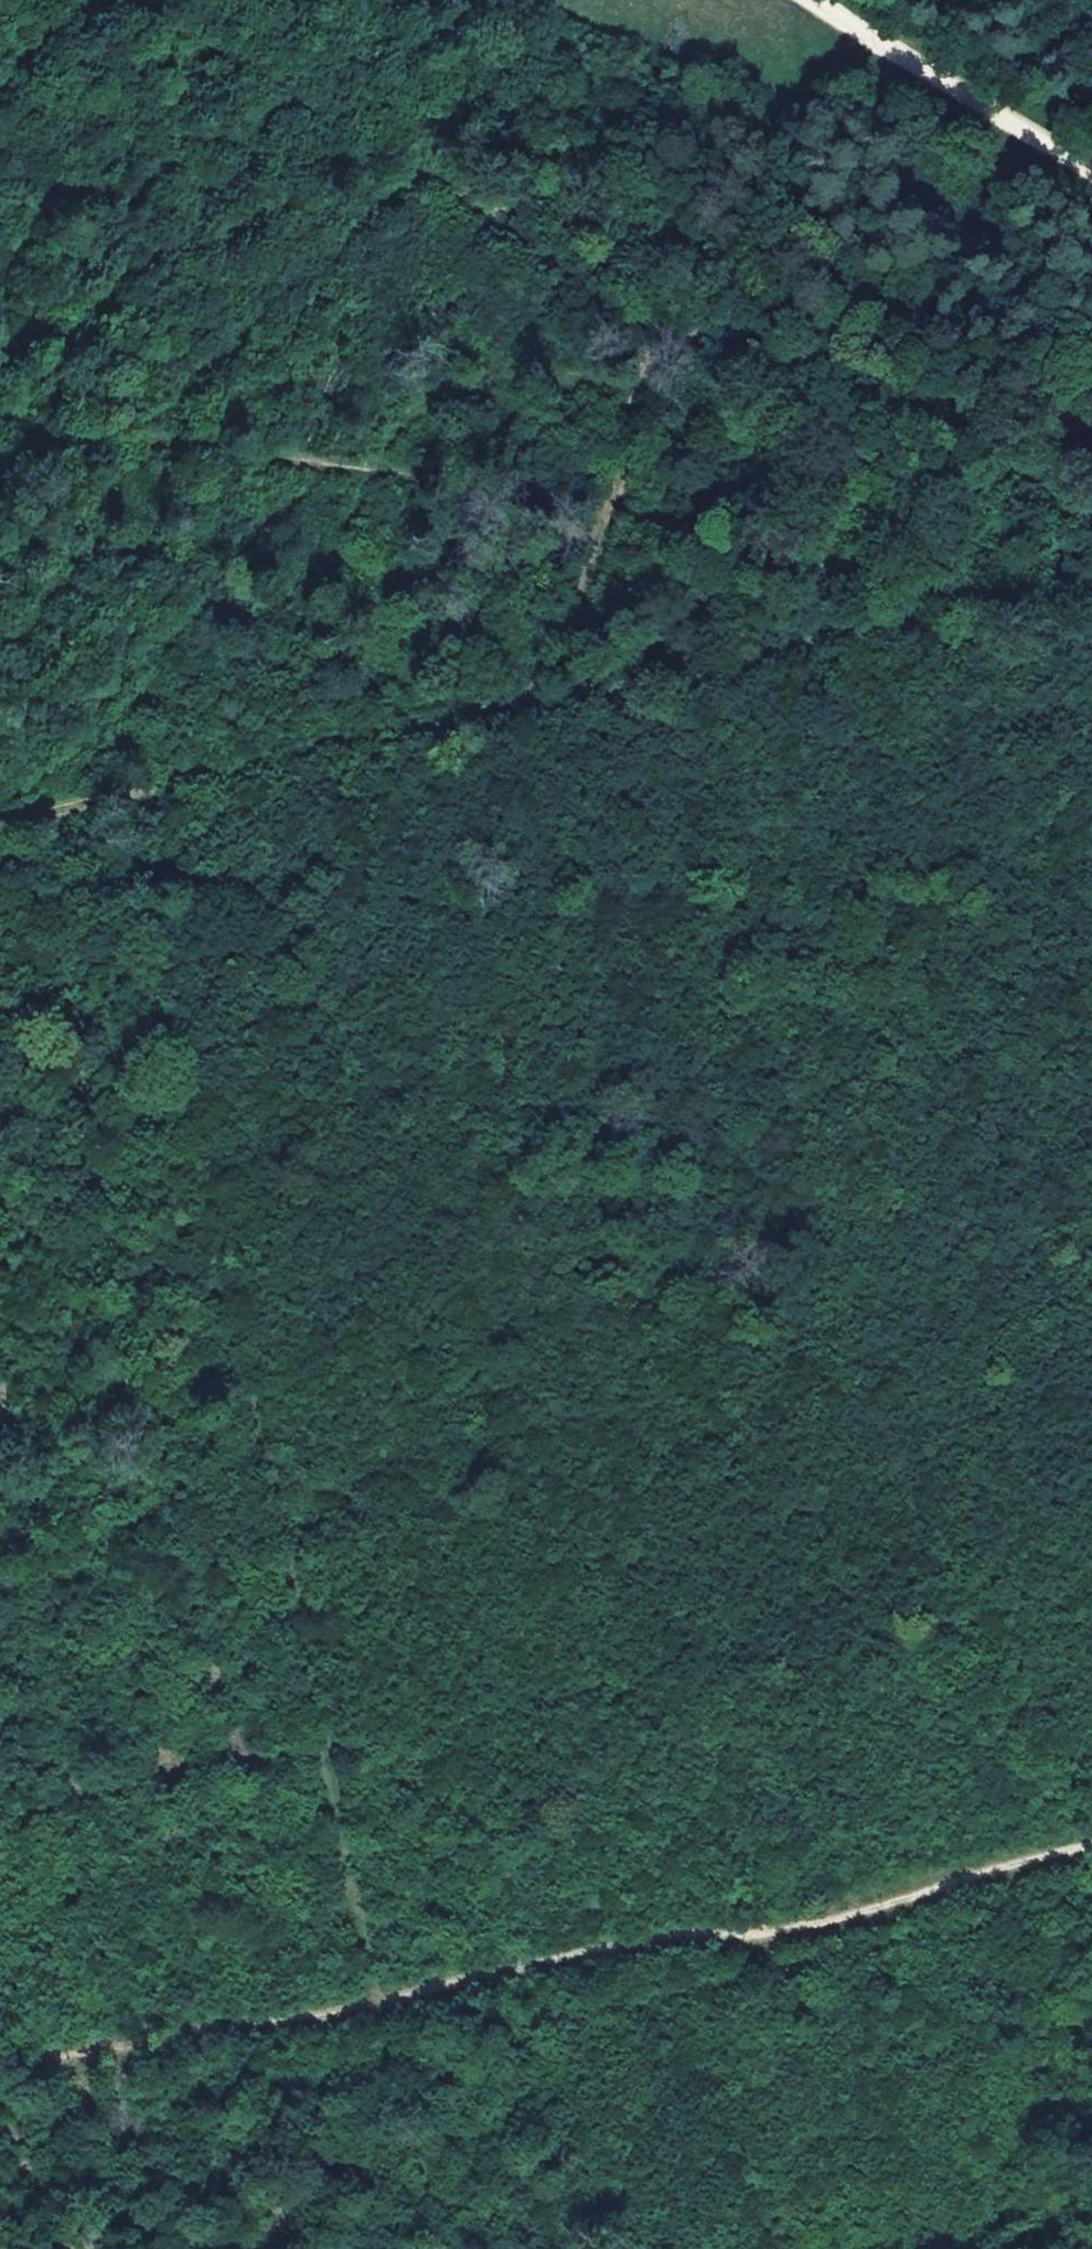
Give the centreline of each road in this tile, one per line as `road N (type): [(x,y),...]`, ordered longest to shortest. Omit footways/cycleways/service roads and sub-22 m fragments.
road 1 (track): [(1091,1845),(768,1933),(700,1934),(463,1974),(371,2005),(0,2055)]
road 2 (track): [(808,0),(1091,192)]

